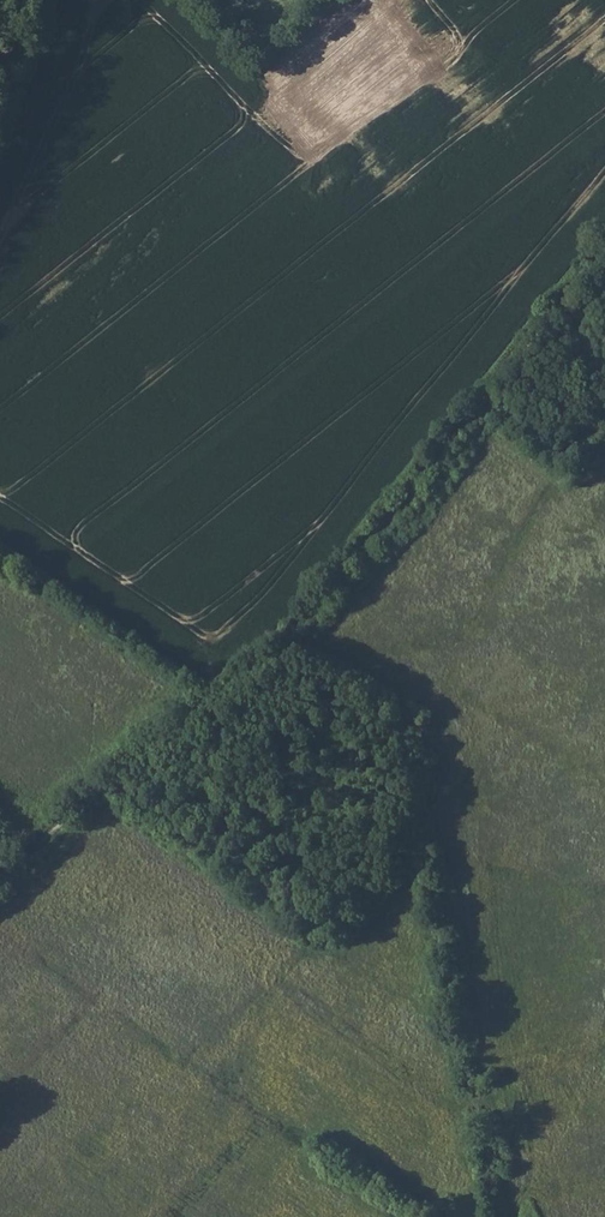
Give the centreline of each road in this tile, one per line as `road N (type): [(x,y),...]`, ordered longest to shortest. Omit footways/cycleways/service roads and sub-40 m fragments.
road 1 (track): [(0,875),(291,638),(495,386),(604,268)]

